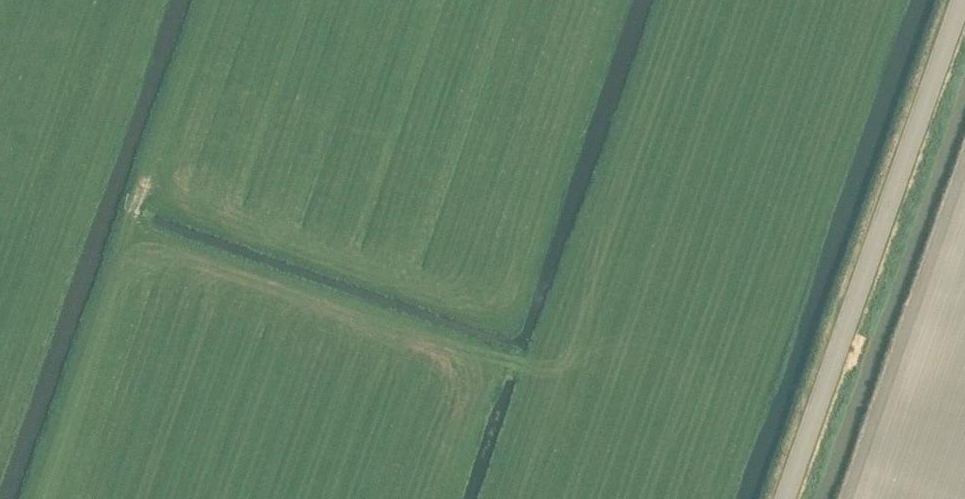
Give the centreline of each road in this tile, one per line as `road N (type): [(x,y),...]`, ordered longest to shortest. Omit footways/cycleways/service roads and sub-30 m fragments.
road 1 (tertiary): [(782,498),(961,0)]

